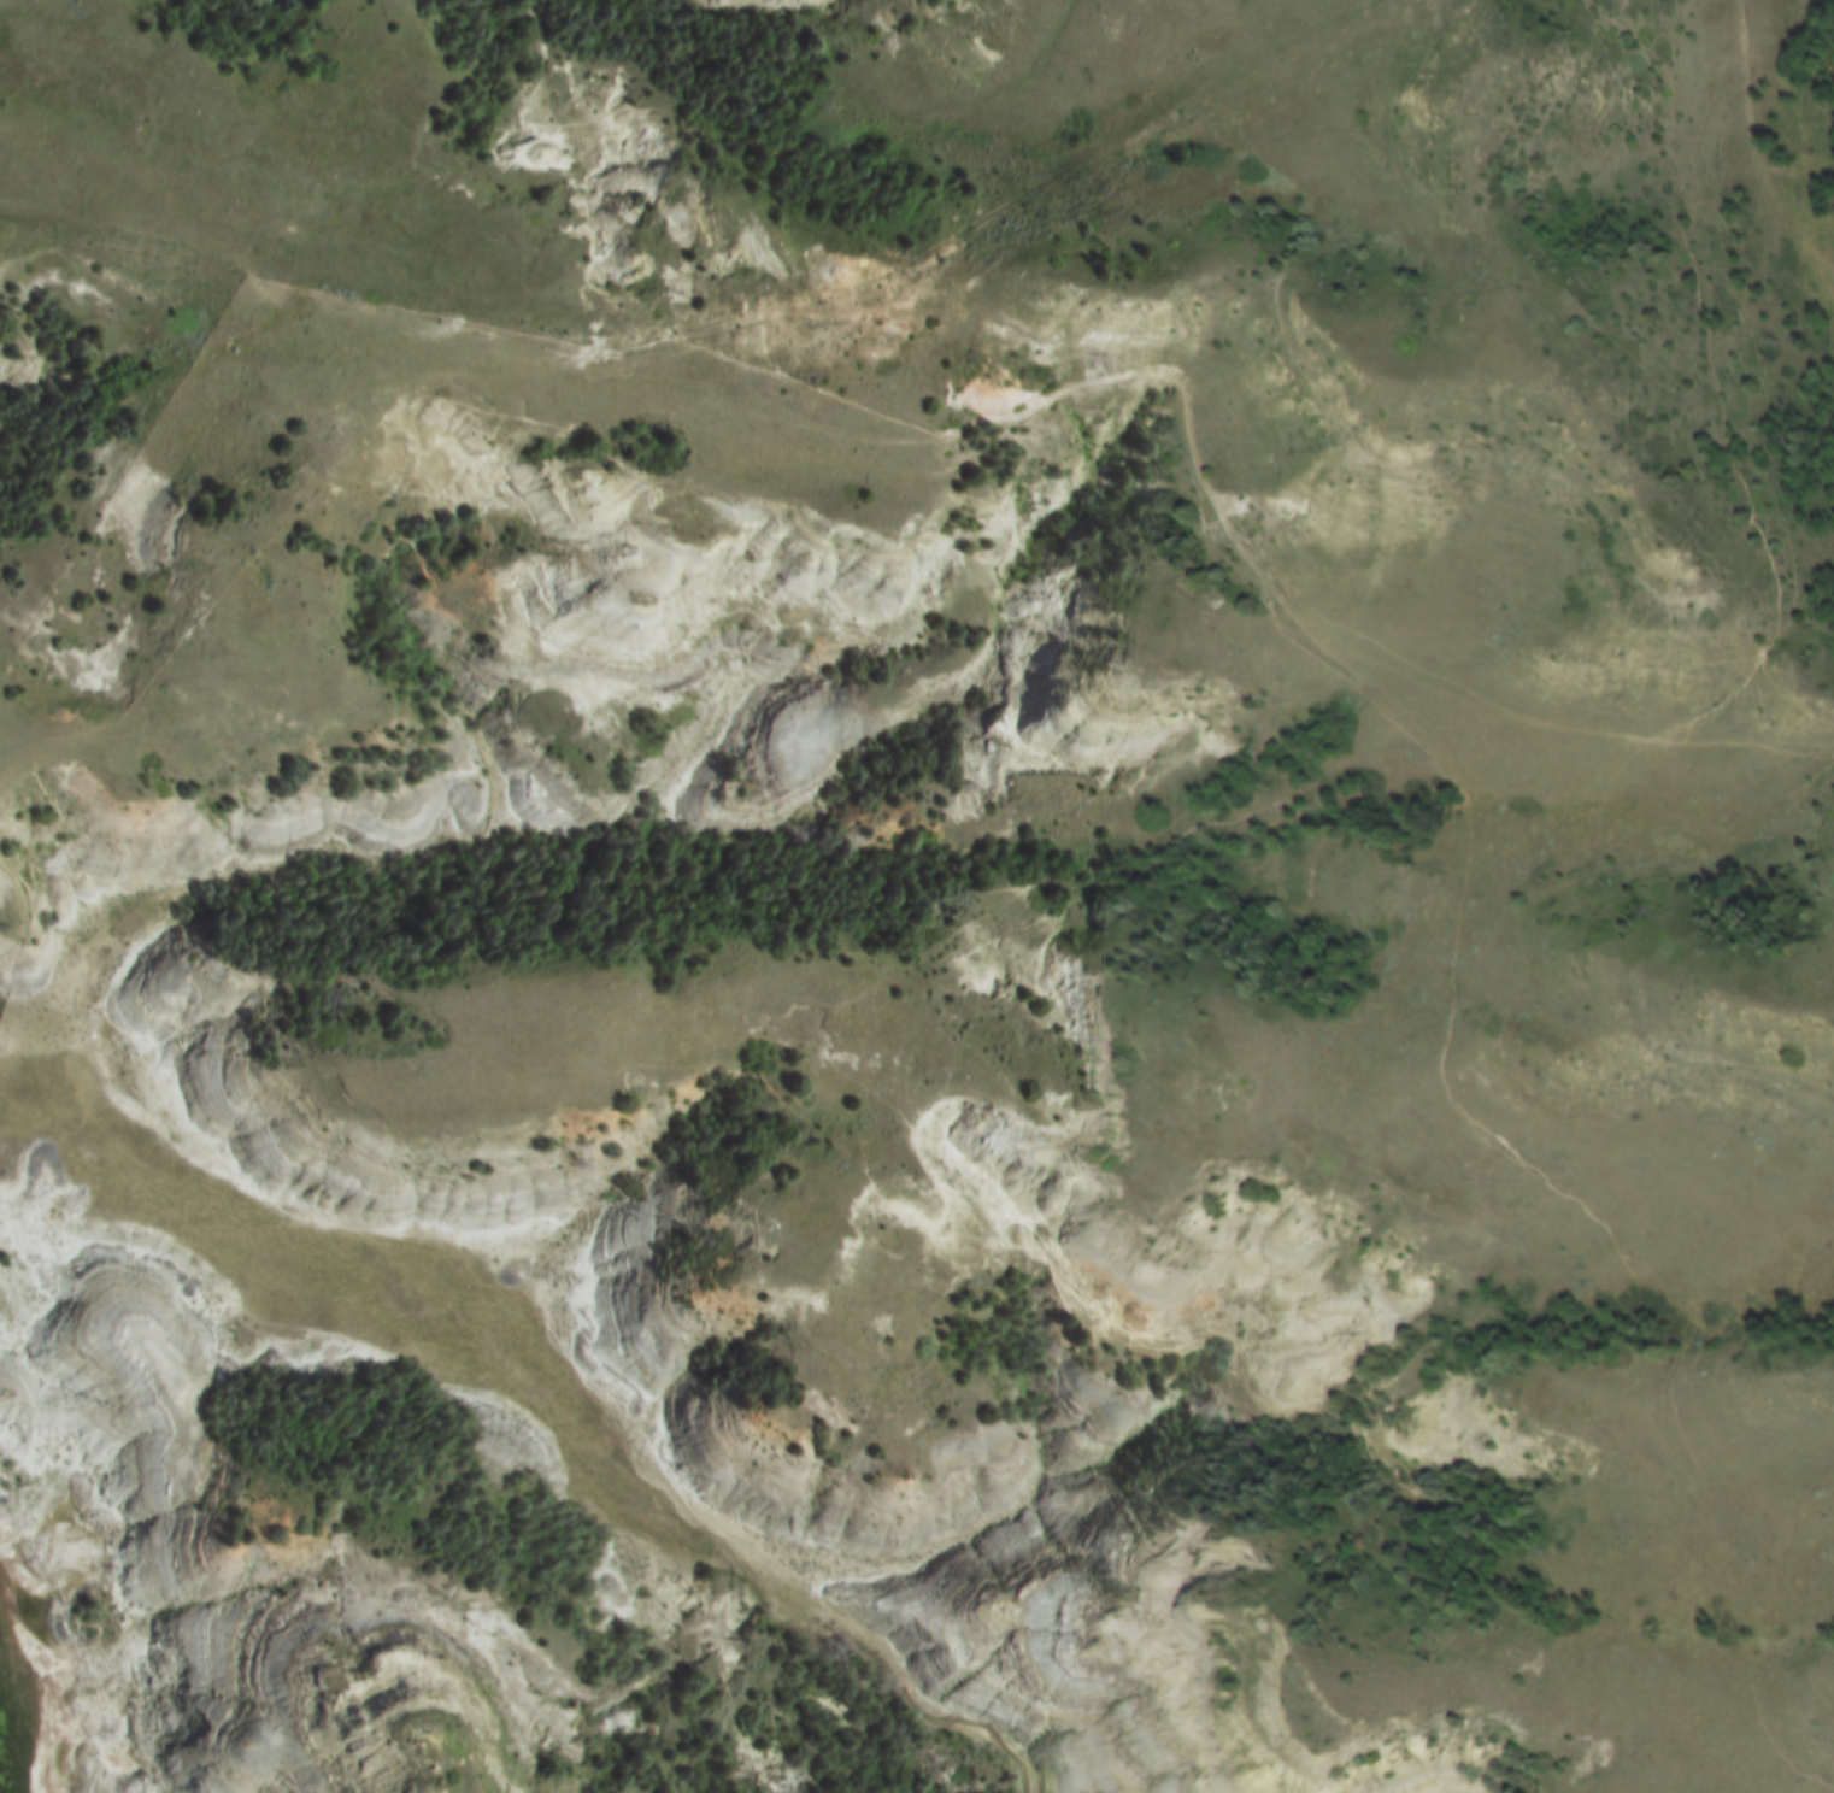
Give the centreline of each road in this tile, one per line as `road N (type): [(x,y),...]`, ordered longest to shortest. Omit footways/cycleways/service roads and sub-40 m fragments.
road 1 (track): [(1735,0),(1773,196),(1833,275)]

